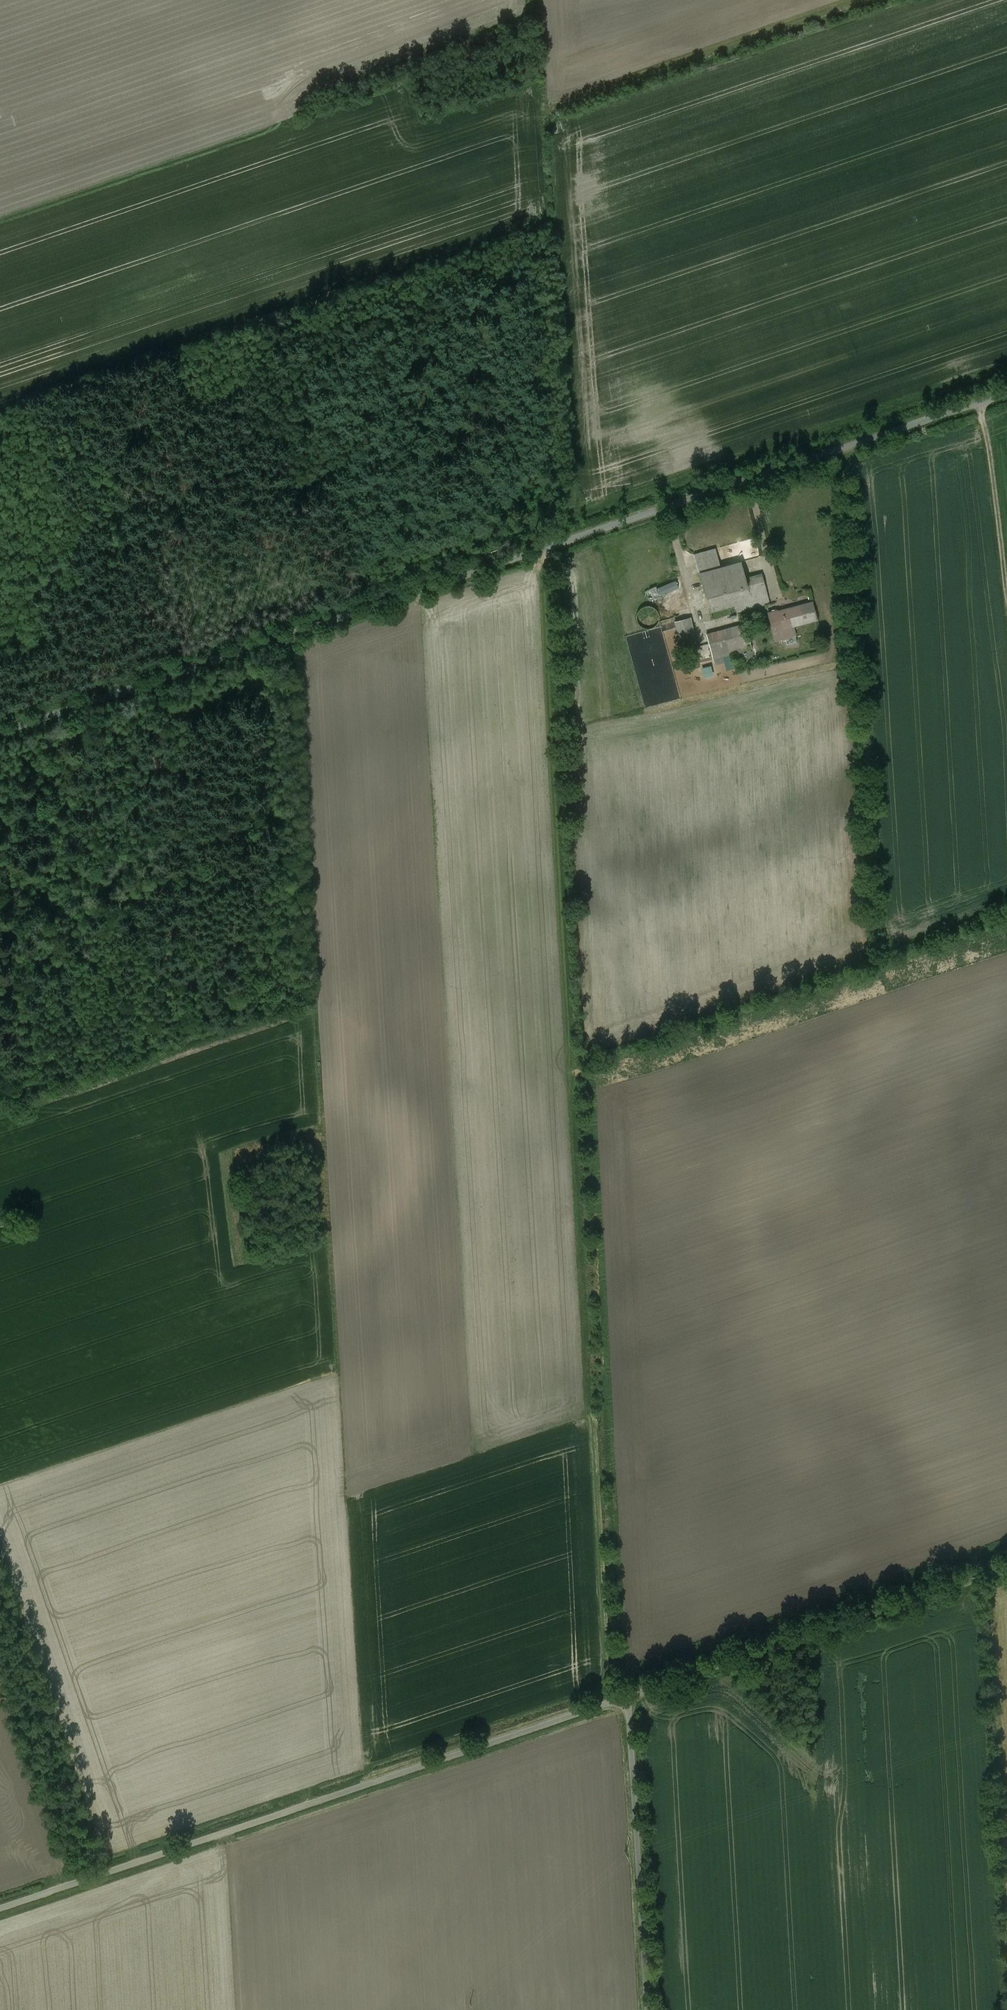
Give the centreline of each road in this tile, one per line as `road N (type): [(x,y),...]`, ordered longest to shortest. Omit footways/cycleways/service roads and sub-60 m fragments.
road 1 (unclassified): [(0,732),(1006,394)]
road 2 (unclassified): [(0,1908),(627,1697)]
road 3 (unclassified): [(627,1697),(1006,1570)]
road 4 (unclassified): [(646,2009),(627,1697)]
road 5 (track): [(981,402),(1006,591)]

